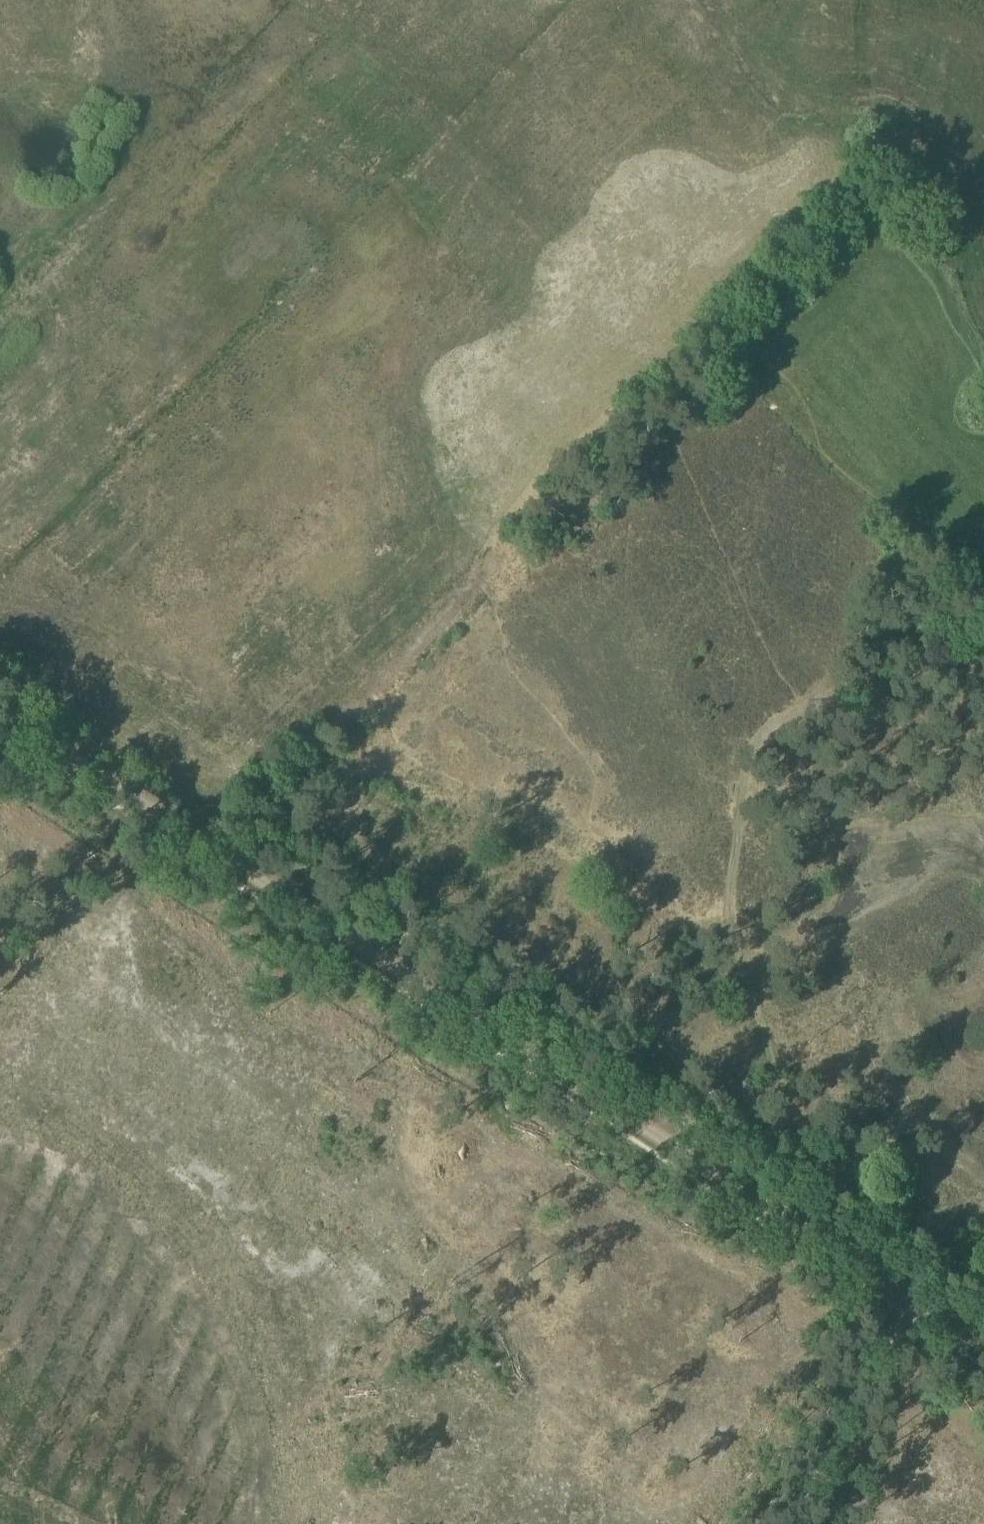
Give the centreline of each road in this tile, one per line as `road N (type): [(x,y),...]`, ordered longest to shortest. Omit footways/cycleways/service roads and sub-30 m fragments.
road 1 (track): [(810,1239),(0,713)]
road 2 (track): [(805,1523),(910,1304)]
road 3 (track): [(983,1353),(810,1239)]

